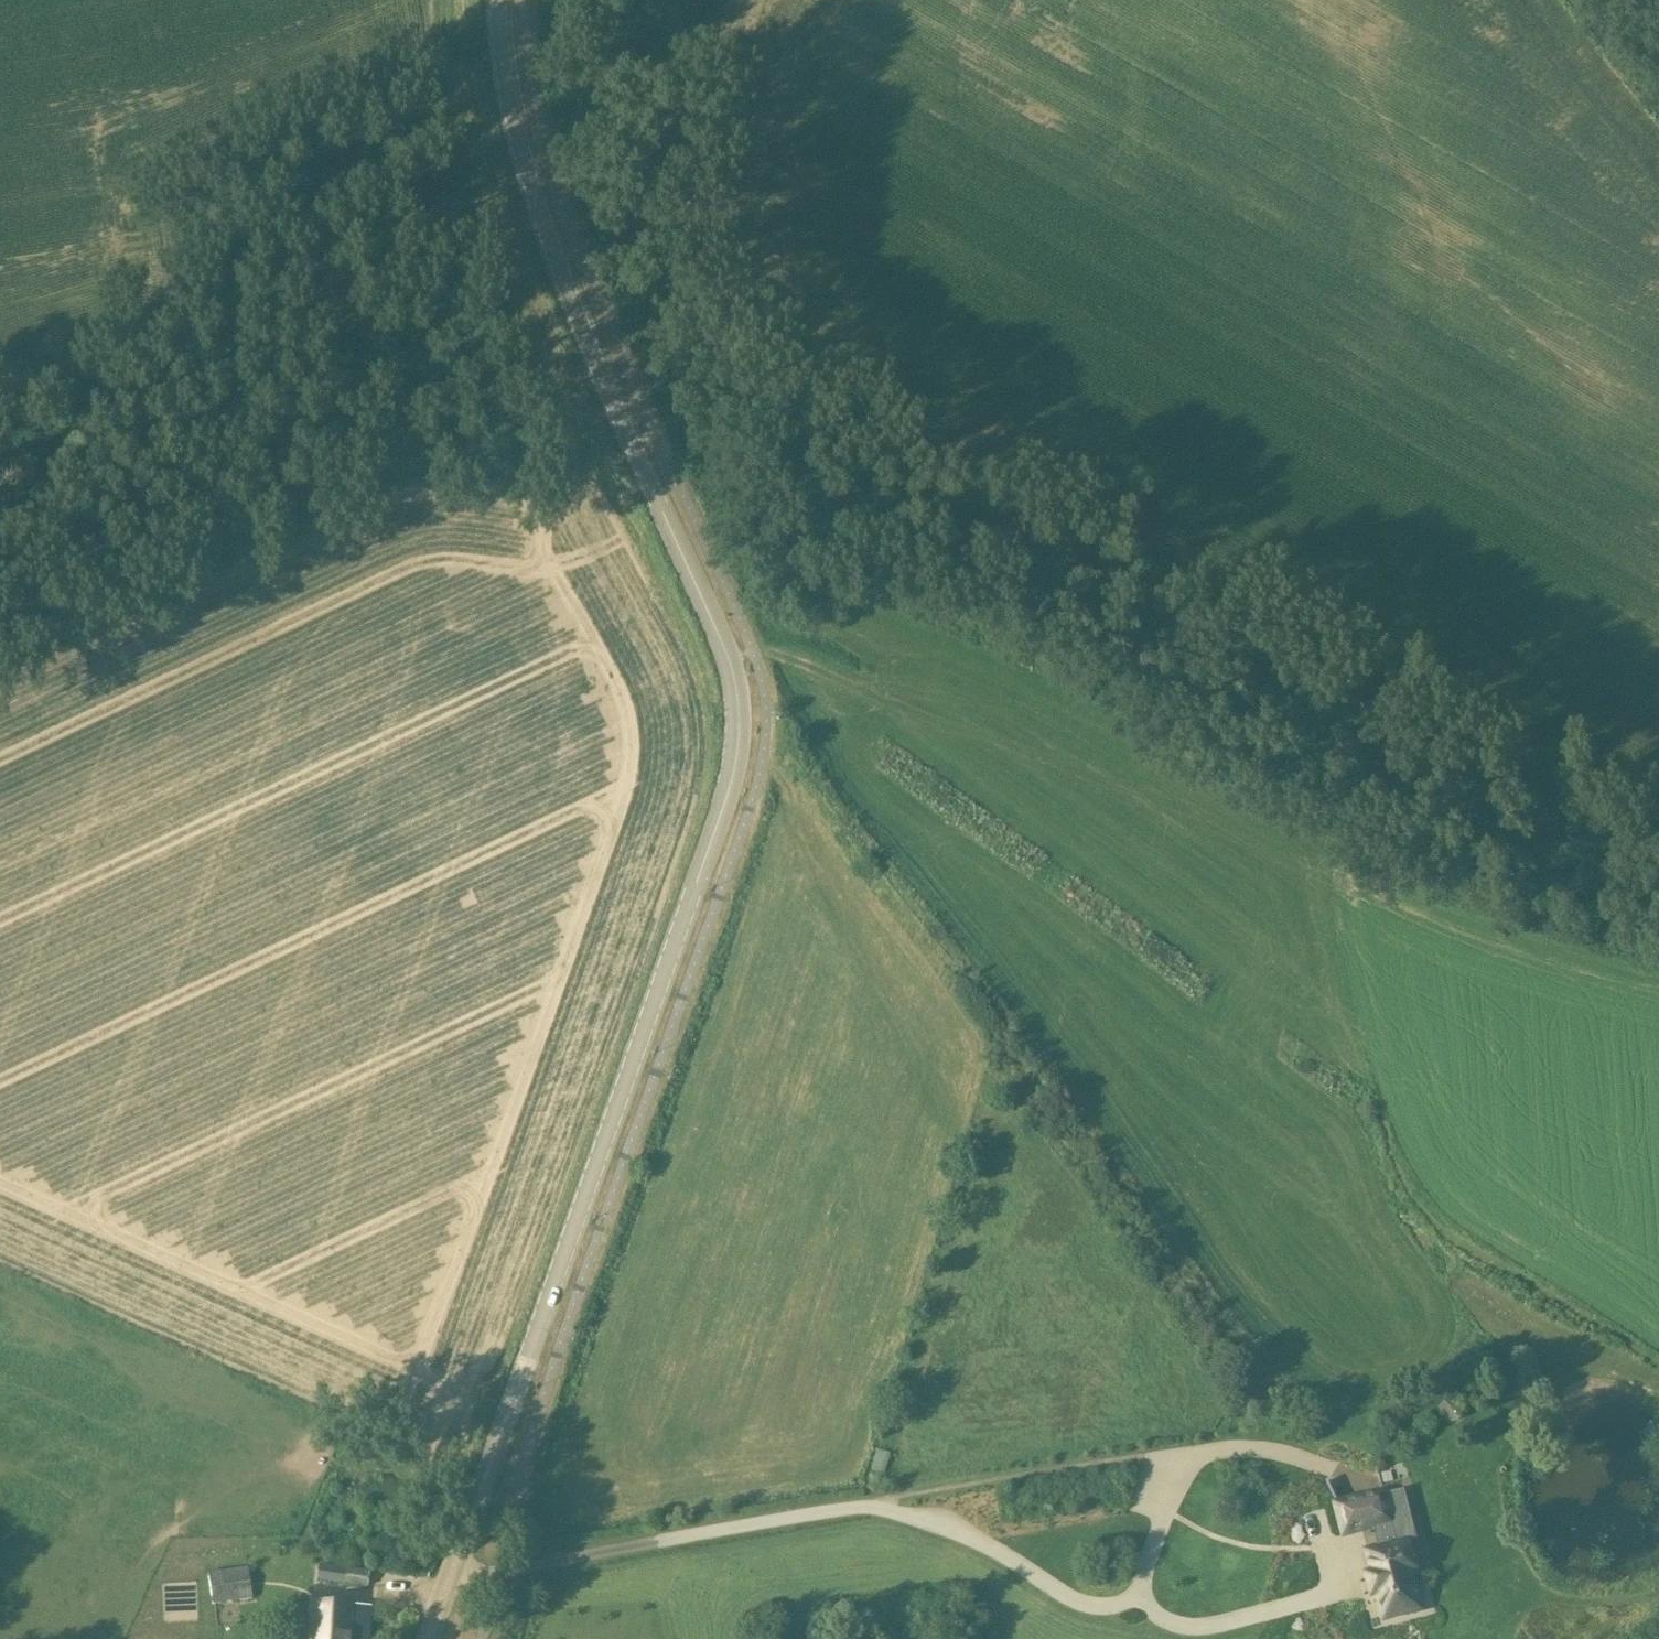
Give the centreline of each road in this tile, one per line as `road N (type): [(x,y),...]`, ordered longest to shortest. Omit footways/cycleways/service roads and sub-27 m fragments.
road 1 (tertiary): [(427,1638),(714,838),(748,708),(739,668),(580,319),(536,198),(500,0)]

